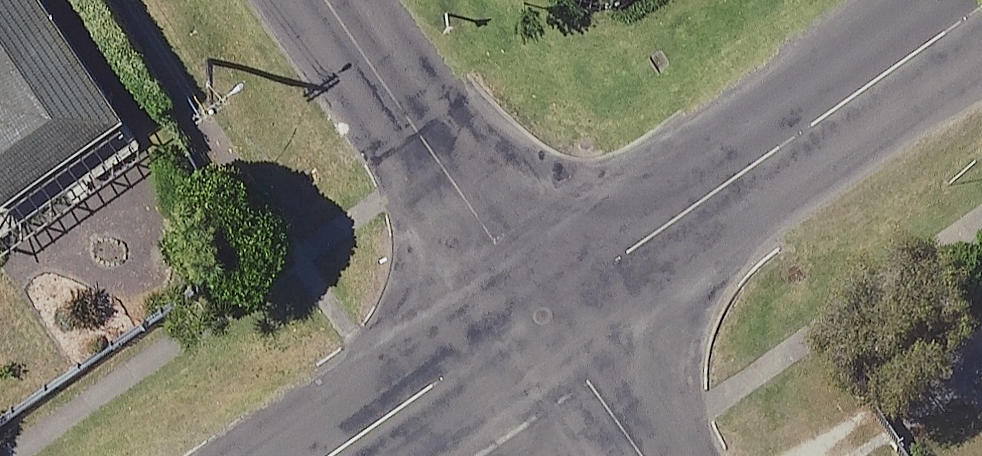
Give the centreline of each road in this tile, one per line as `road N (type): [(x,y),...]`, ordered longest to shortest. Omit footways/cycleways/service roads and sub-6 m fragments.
road 1 (tertiary): [(981,8),(544,310)]
road 2 (residential): [(544,310),(328,0)]
road 3 (tertiary): [(544,310),(331,455)]
road 4 (residential): [(644,455),(544,310)]

